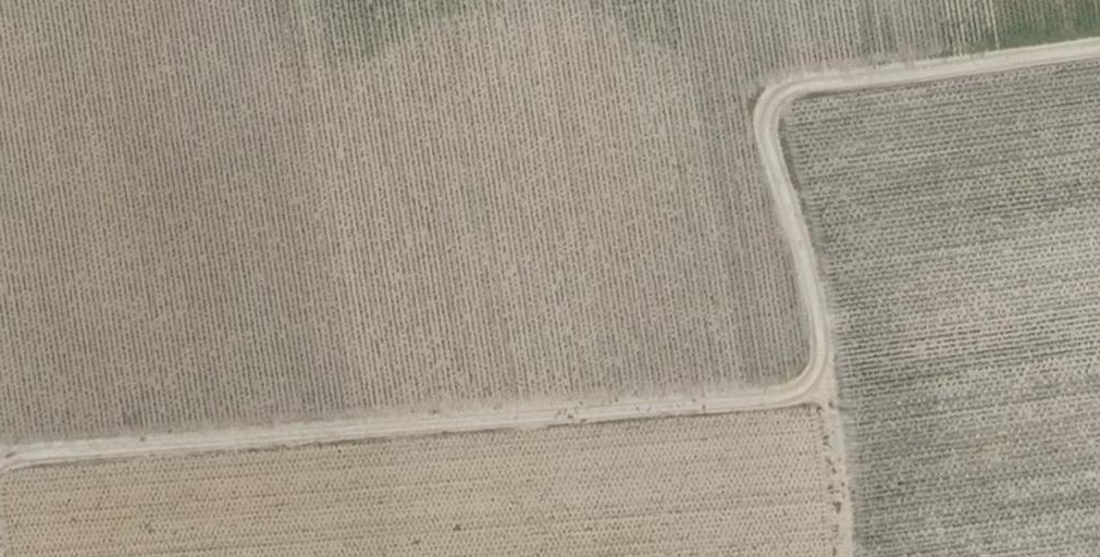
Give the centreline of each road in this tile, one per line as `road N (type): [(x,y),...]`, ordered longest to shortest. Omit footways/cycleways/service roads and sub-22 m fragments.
road 1 (track): [(0,478),(16,457),(788,394),(822,376)]
road 2 (track): [(1099,50),(828,80),(788,92),(763,125),(798,233),(843,556)]

